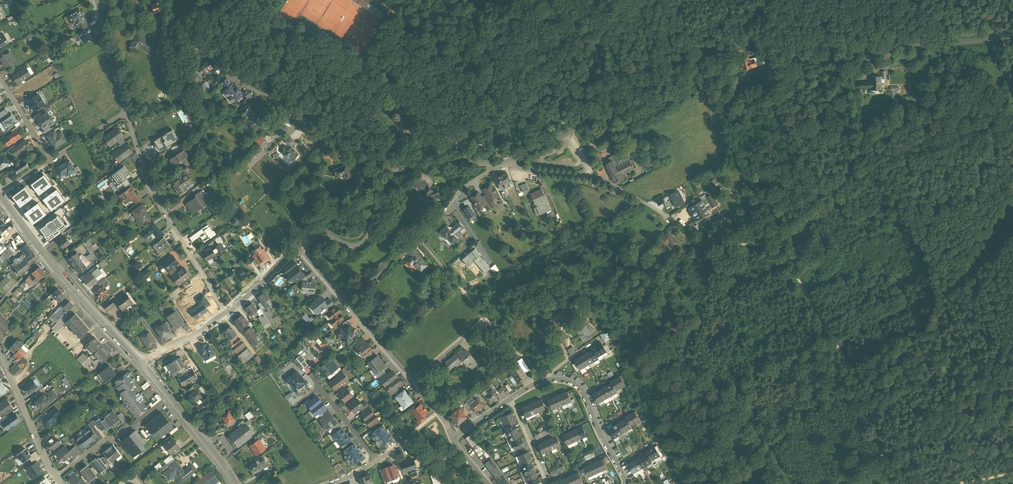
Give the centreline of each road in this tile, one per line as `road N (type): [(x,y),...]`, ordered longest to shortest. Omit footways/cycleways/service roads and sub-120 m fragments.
road 1 (residential): [(1012,36),(742,45),(638,70),(571,130),(507,162)]
road 2 (residential): [(405,162),(377,165),(316,137),(228,69),(192,29),(179,0)]
road 3 (residential): [(454,438),(535,386),(570,382),(585,395),(624,483)]
road 4 (residential): [(127,113),(151,192),(227,313)]
road 5 (residential): [(694,243),(665,215),(608,183),(507,162)]
road 6 (residential): [(296,246),(412,381)]
road 7 (residential): [(406,167),(378,186),(362,244),(317,232),(296,246)]
road 8 (residential): [(458,284),(421,238),(457,192),(495,164)]
road 9 (residential): [(143,363),(236,483)]
road 10 (track): [(885,457),(863,389),(824,322)]
road 11 (residential): [(44,254),(143,363)]
road 12 (residential): [(0,353),(64,483)]

